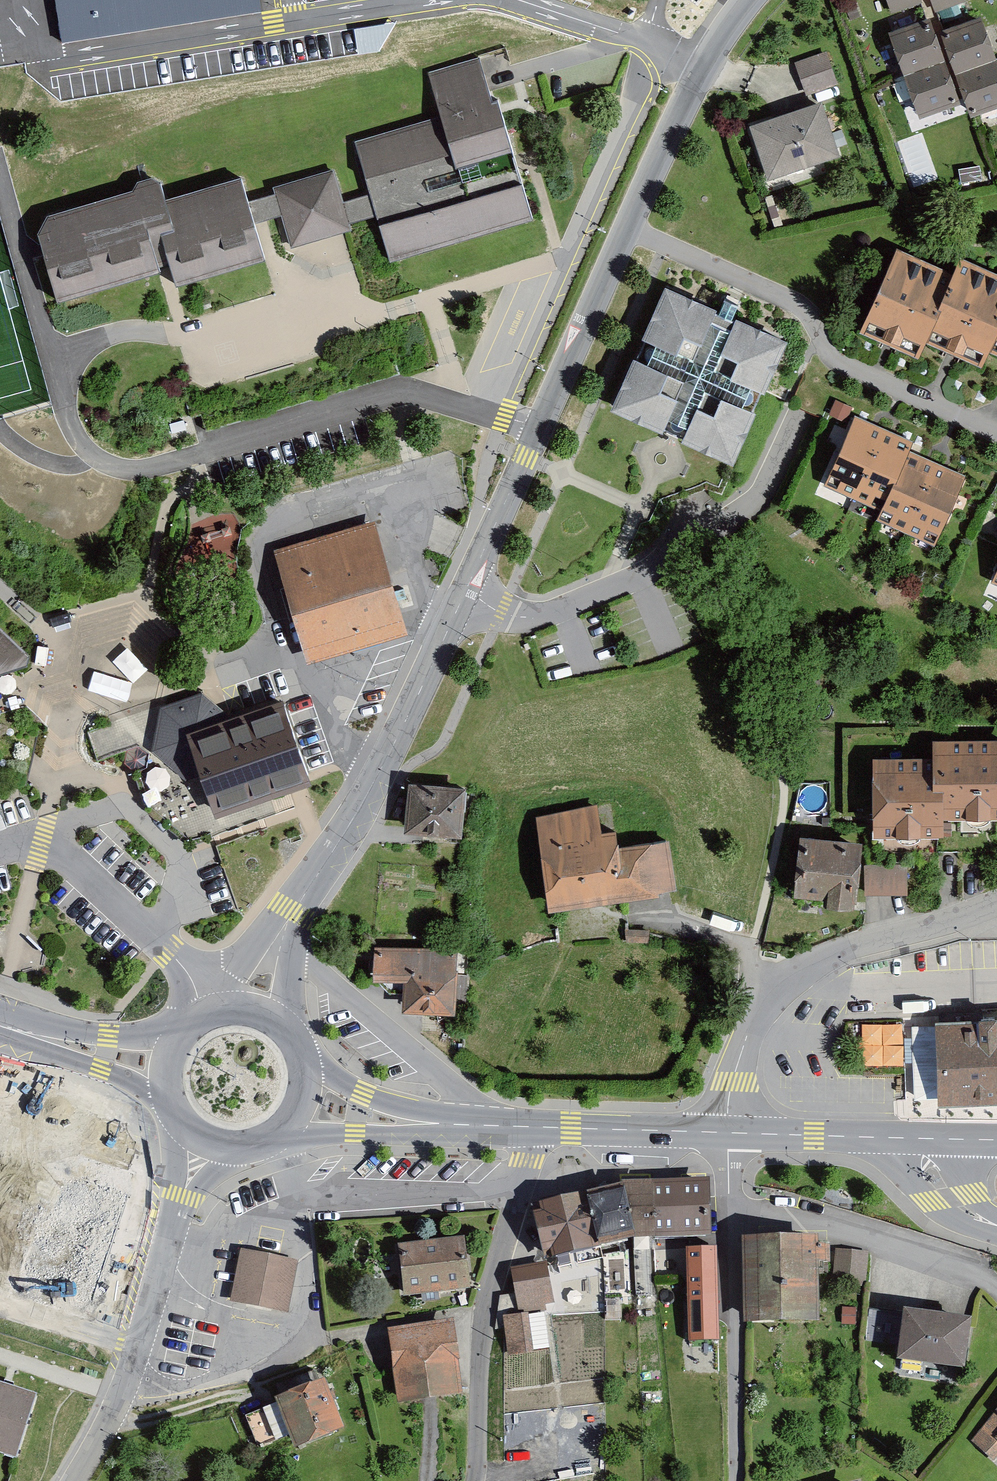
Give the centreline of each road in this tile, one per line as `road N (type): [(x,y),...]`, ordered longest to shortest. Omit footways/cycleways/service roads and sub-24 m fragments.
road 1 (tertiary): [(284,921),(378,775),(700,74)]
road 2 (residential): [(727,1133),(731,1082),(760,994),(845,952),(996,903)]
road 3 (residential): [(475,1480),(485,1310),(534,1127)]
road 4 (residential): [(735,1480),(727,1133)]
road 5 (tertiary): [(181,1186),(133,1342),(100,1427),(68,1480)]
road 6 (unclassified): [(497,1127),(302,962),(284,921)]
road 7 (secondary): [(277,1136),(497,1127)]
road 8 (secondary): [(497,1127),(416,1113),(304,1068)]
road 9 (secondary): [(727,1133),(534,1127)]
road 10 (secondary): [(906,1139),(727,1133)]
road 11 (secondary): [(177,1034),(43,1039)]
road 12 (secondary): [(43,1039),(162,1100)]
road 13 (secondary): [(996,1223),(951,1197),(906,1139)]
road 14 (tertiary): [(284,921),(202,1014)]

